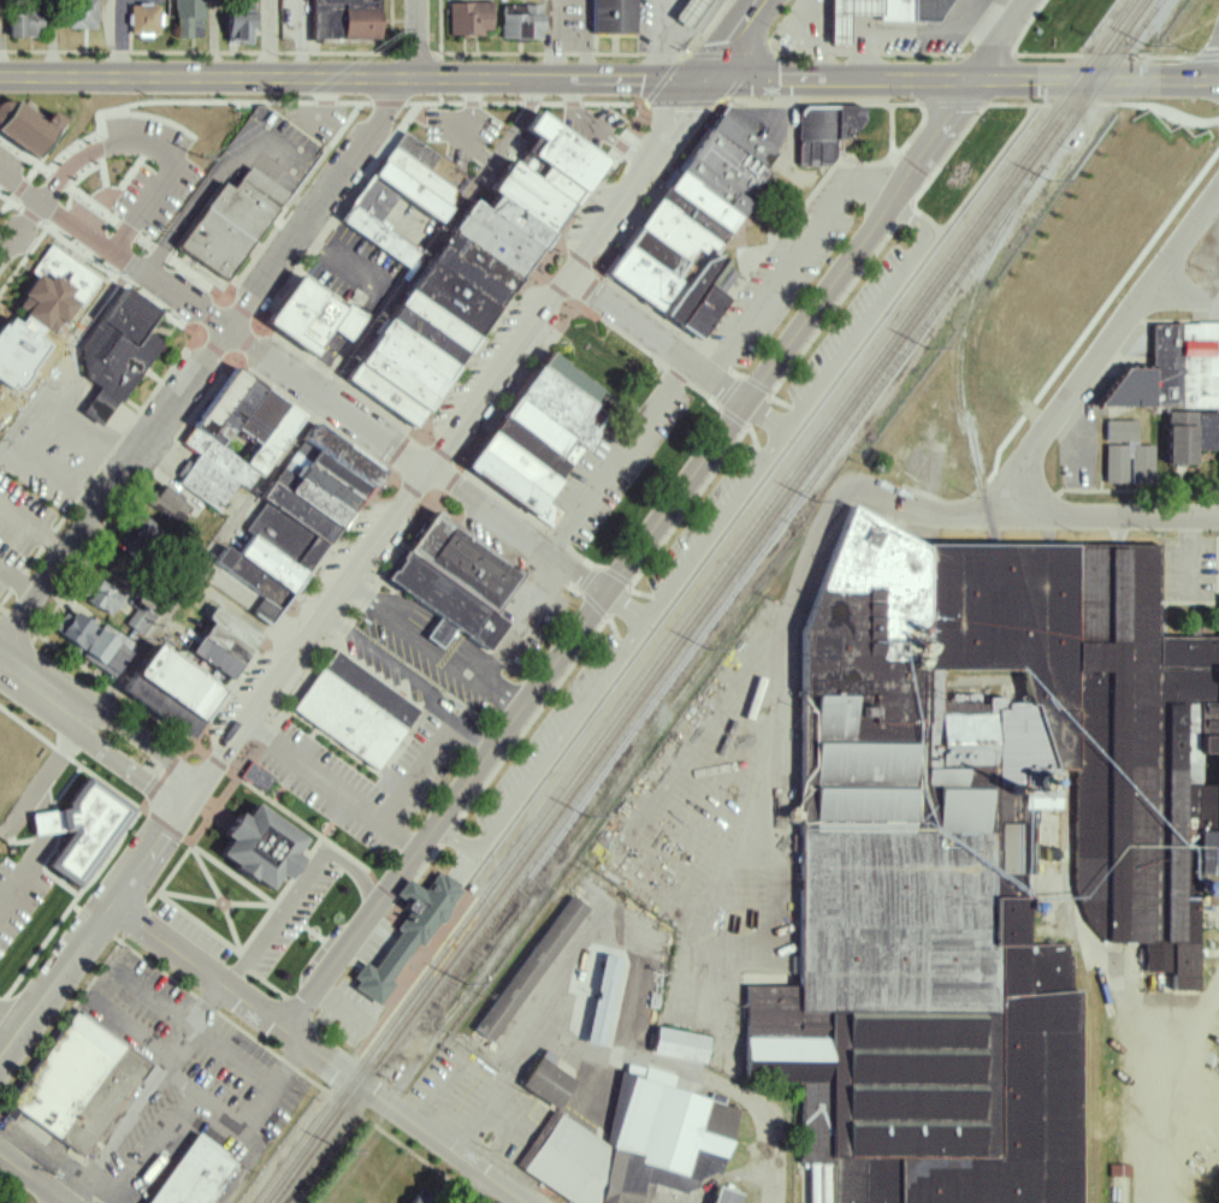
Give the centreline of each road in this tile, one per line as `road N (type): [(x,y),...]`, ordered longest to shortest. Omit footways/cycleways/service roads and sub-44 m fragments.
road 1 (tertiary): [(0,1066),(705,76)]
road 2 (residential): [(288,1031),(894,207),(974,77)]
road 3 (residential): [(0,651),(412,77)]
road 4 (secondary): [(705,76),(0,79)]
road 5 (residential): [(606,594),(41,202)]
road 6 (secondary): [(1218,77),(705,76)]
road 7 (residential): [(117,907),(524,1202)]
road 8 (residential): [(1011,520),(1036,435),(1218,191)]
road 9 (residential): [(850,482),(917,512),(965,520),(1218,520)]
road 10 (residential): [(202,784),(0,639)]
road 11 (residential): [(0,677),(187,808)]
road 12 (residential): [(750,407),(567,273)]

